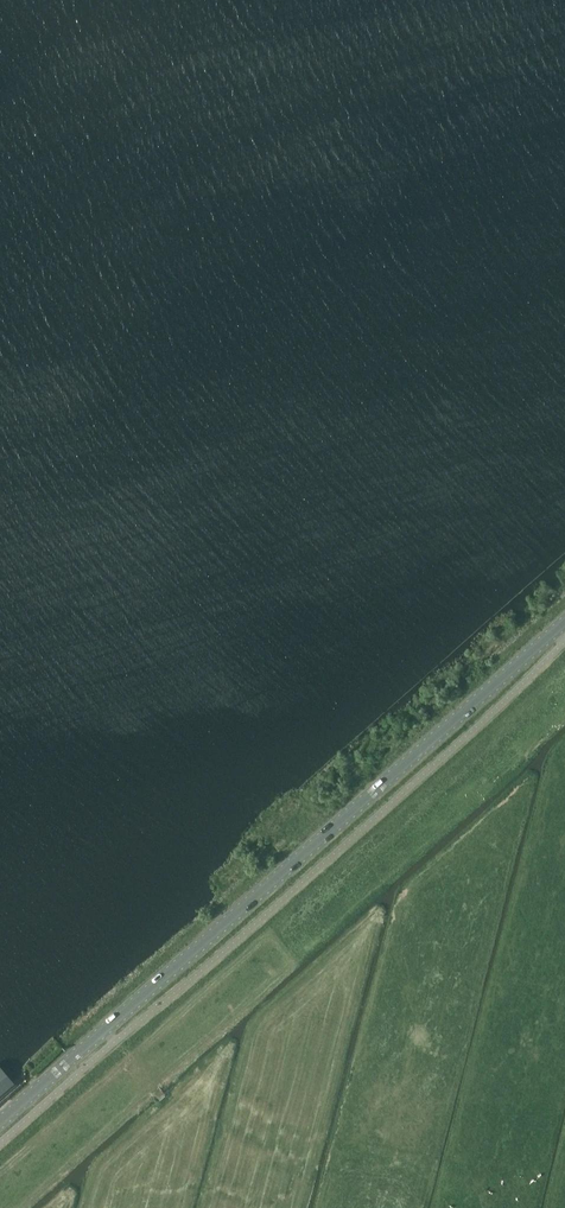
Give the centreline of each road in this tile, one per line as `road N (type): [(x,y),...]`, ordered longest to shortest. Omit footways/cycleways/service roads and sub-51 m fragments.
road 1 (secondary): [(0,1121),(564,622)]

